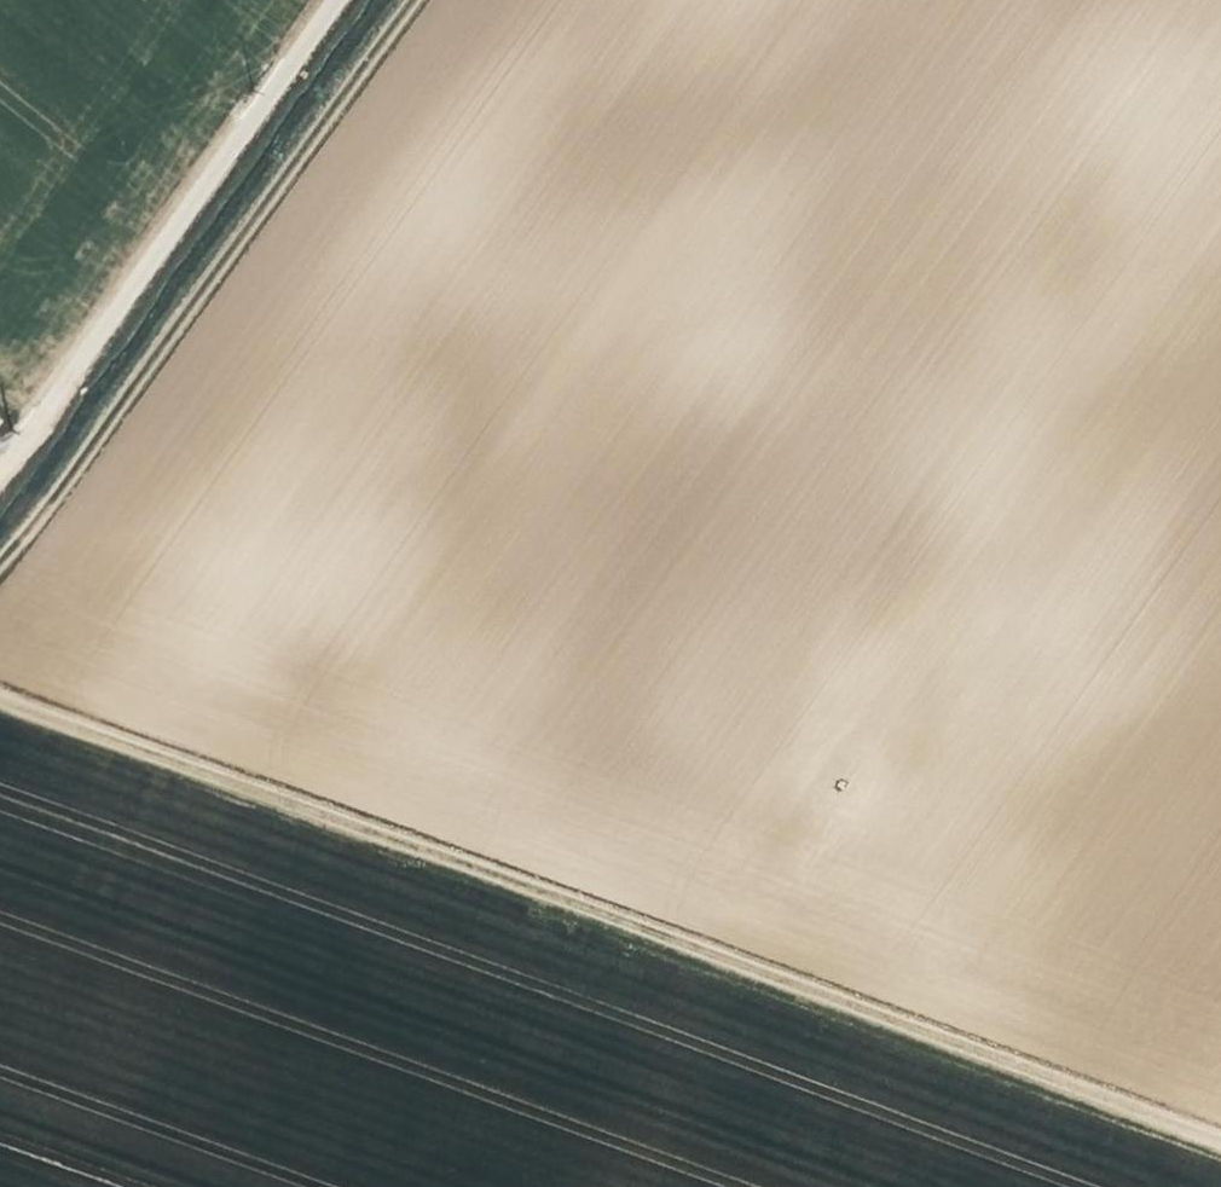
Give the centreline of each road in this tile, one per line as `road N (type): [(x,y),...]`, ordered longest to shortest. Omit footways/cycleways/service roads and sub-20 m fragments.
road 1 (track): [(410,0),(71,477),(0,555)]
road 2 (unclassified): [(0,465),(65,389),(340,0)]

